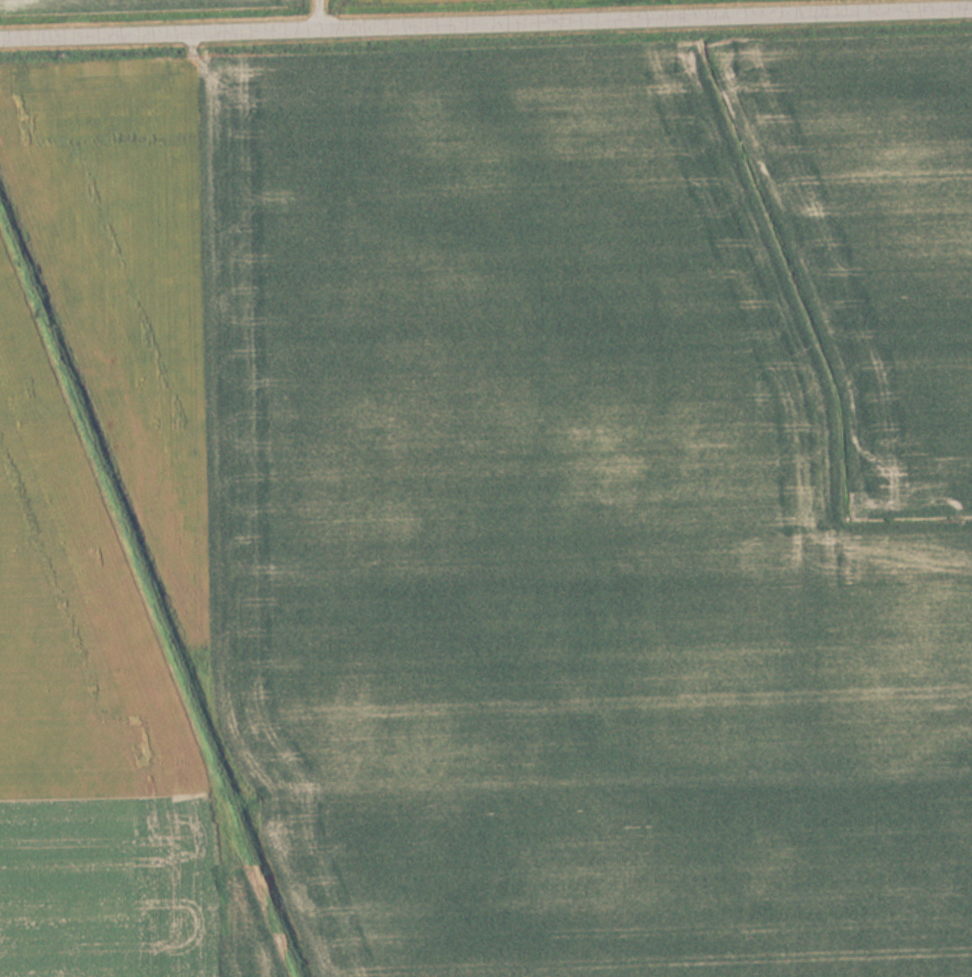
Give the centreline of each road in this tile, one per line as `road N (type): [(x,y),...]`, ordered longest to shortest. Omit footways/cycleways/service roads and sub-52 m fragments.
road 1 (secondary): [(0,38),(971,9)]

